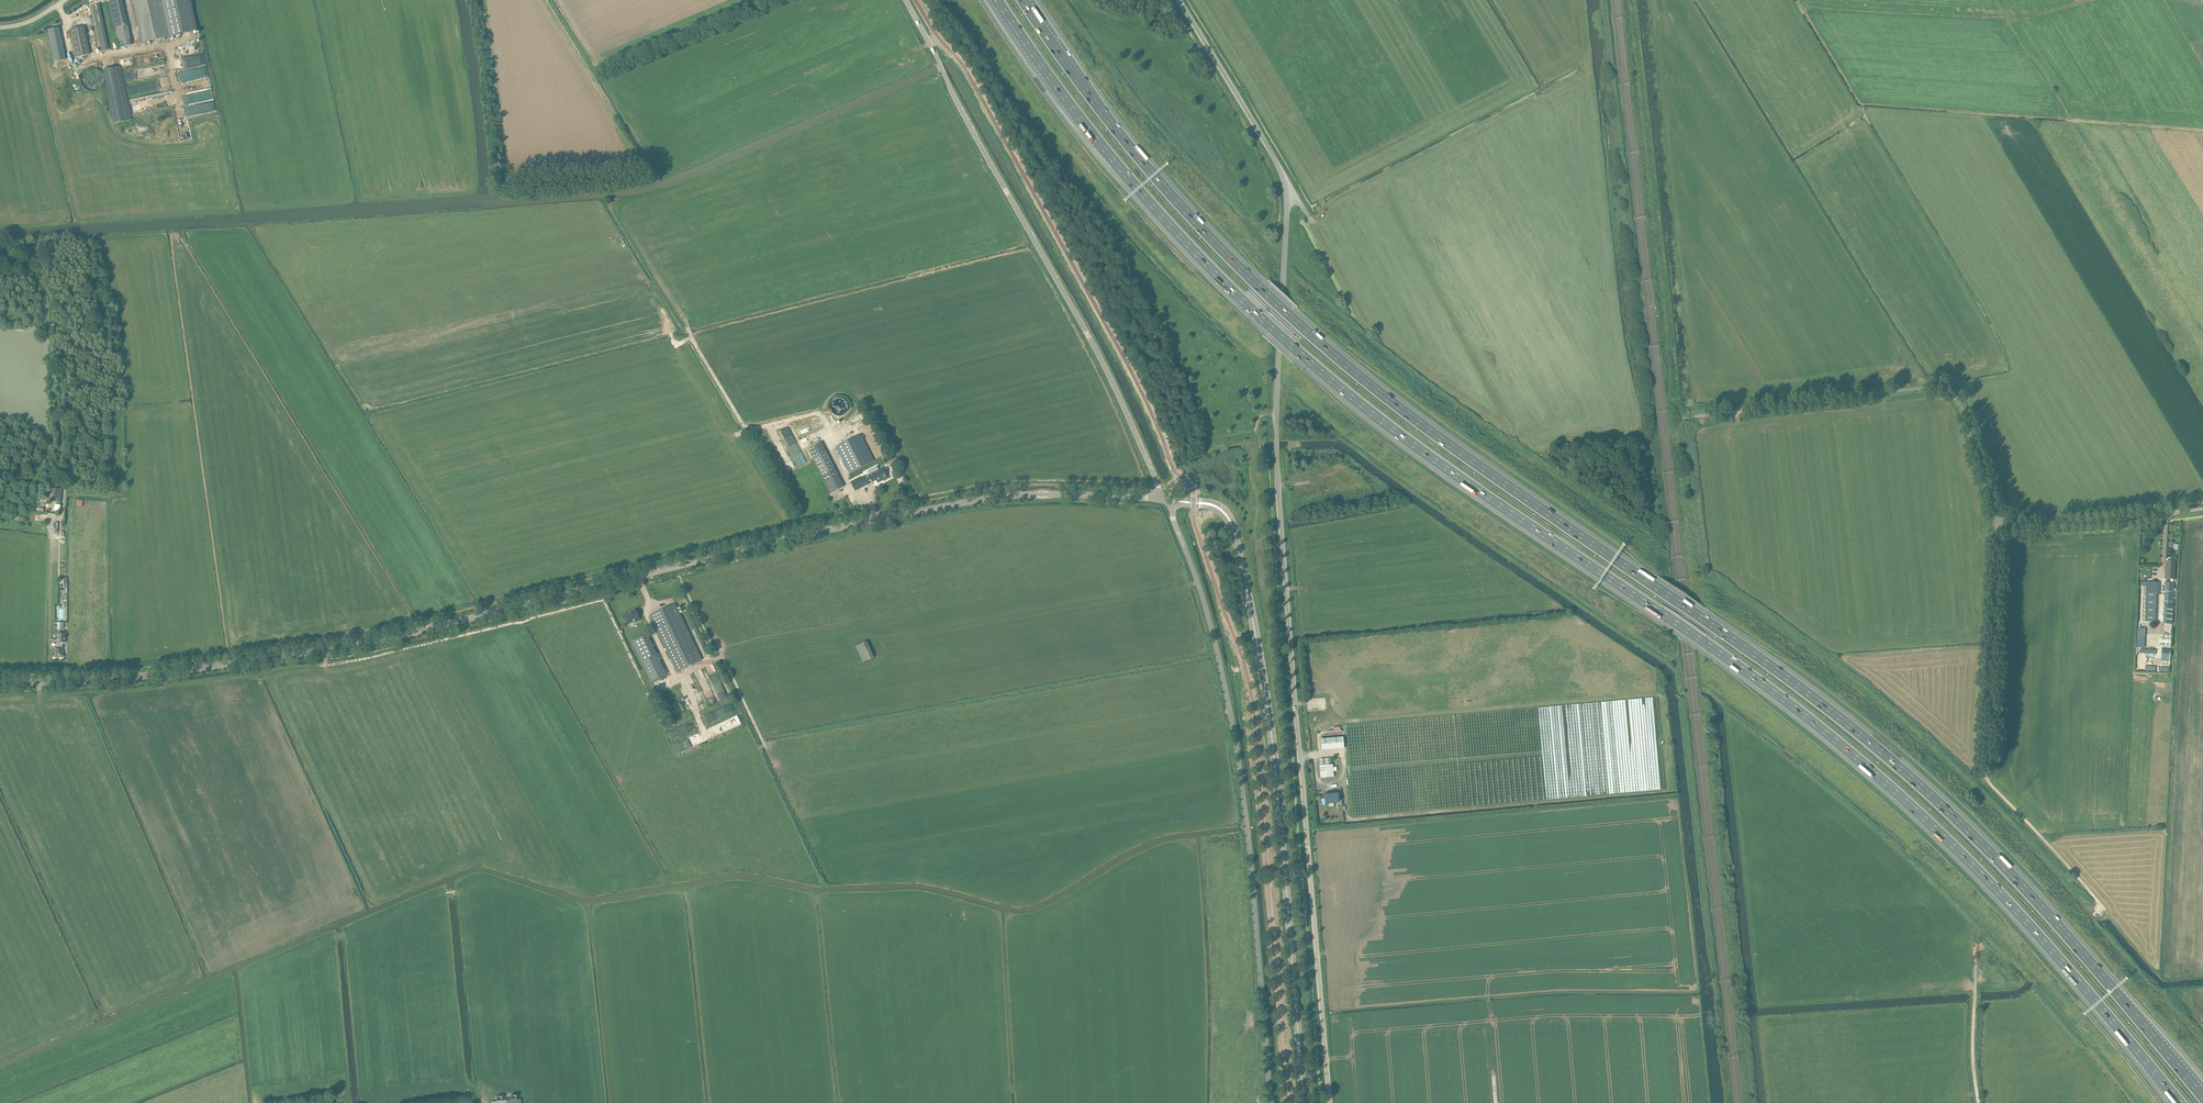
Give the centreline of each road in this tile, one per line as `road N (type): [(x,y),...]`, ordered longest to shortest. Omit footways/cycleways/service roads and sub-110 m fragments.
road 1 (motorway): [(997,0),(1115,162),(1269,325),(1374,416),(1840,745),(1982,876),(2180,1102)]
road 2 (motorway): [(2202,1097),(1997,861),(1896,764),(1717,627),(1387,399),(1293,318),(1142,161),(1023,0)]
road 3 (tertiary): [(0,681),(135,674),(352,645),(996,495),(1158,498)]
road 4 (unclassified): [(1330,1102),(1278,491),(1288,191),(1179,0)]
road 5 (unclassified): [(1270,1102),(1233,724),(1174,501)]
road 6 (tertiary): [(1304,1102),(1265,691),(1224,512)]
road 7 (tertiary): [(1158,498),(1113,383),(905,0)]
road 8 (unclassified): [(2105,912),(1990,787),(1999,528)]
road 9 (unclassified): [(1999,528),(1951,390),(1685,418)]
road 10 (unclassified): [(1999,528),(2202,512)]
road 11 (unclassified): [(1979,1102),(1975,964)]

